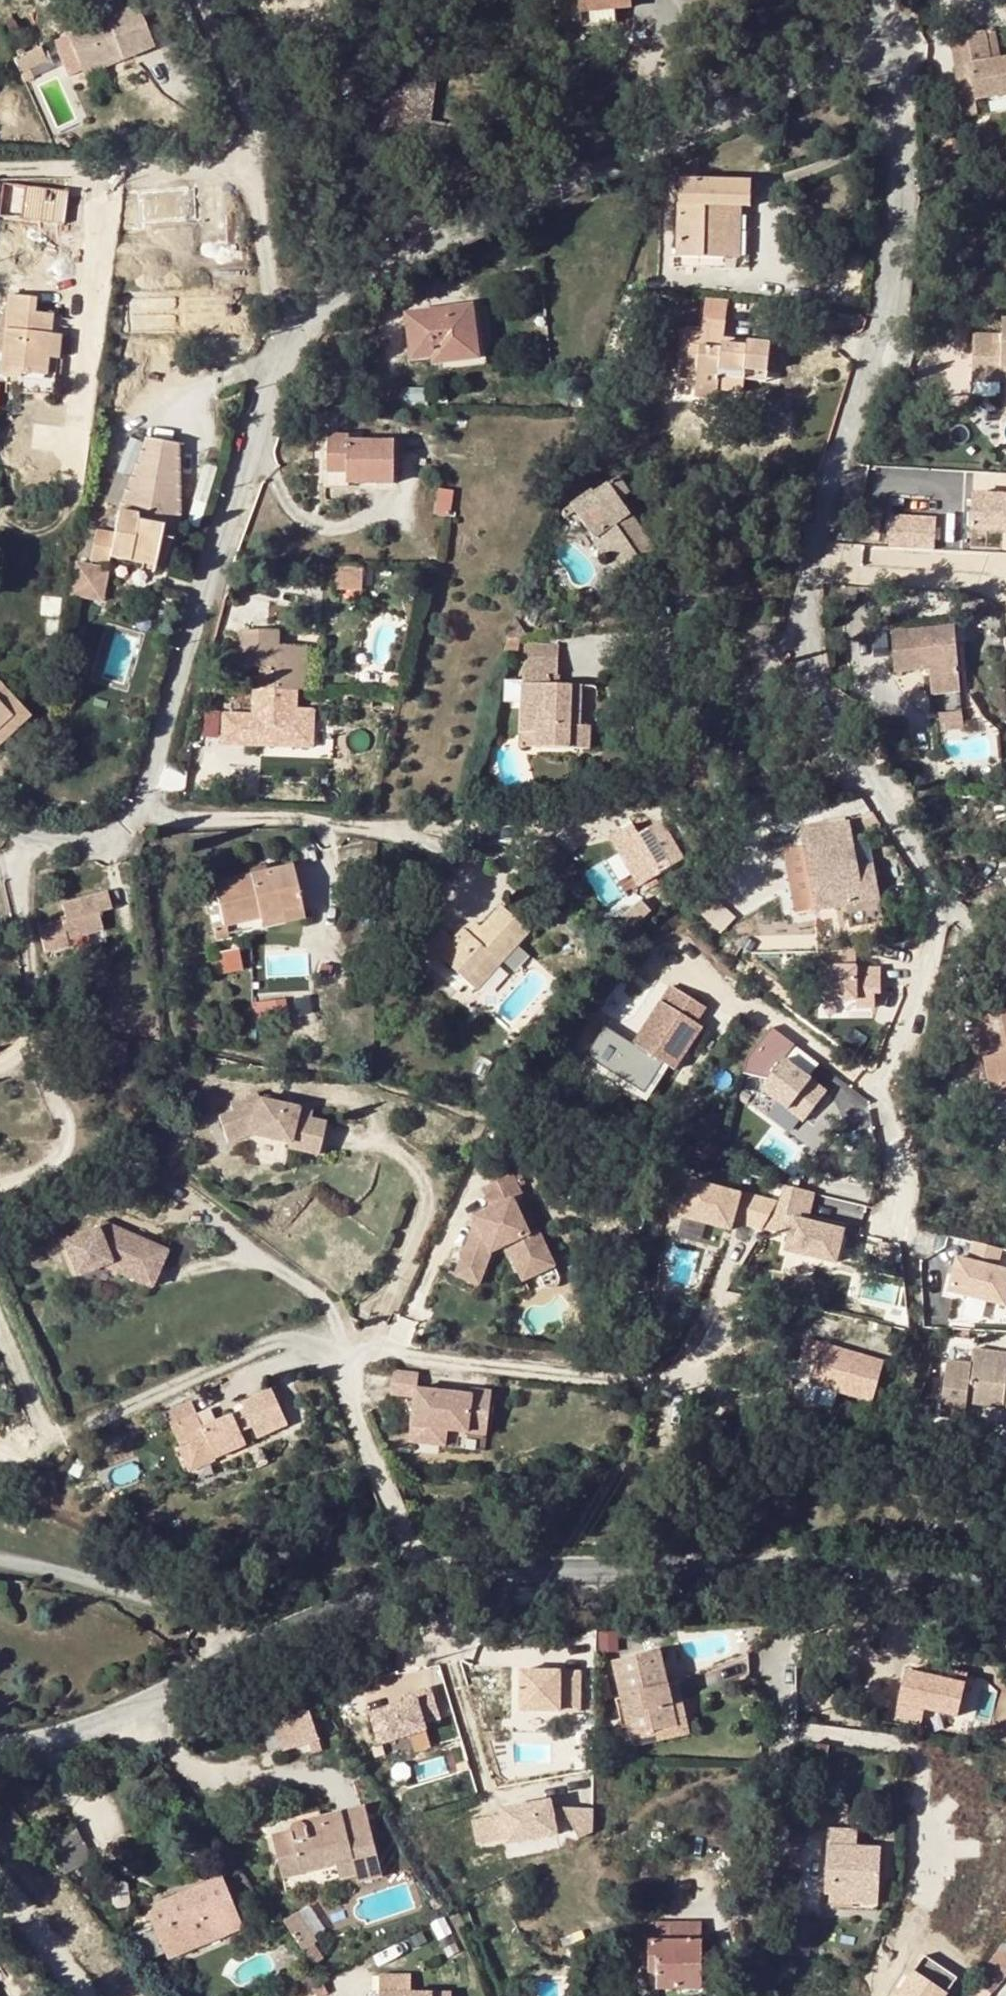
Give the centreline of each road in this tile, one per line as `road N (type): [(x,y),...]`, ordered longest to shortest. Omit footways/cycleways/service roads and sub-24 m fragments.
road 1 (residential): [(867,1086),(933,941),(932,901),(830,741),(799,656),(808,578),(871,324),(887,194),(876,30)]
road 2 (residential): [(293,348),(403,250),(876,30)]
road 3 (residential): [(427,1585),(469,1574),(634,1568),(1005,1579)]
road 4 (residential): [(142,804),(257,455),(274,369),(293,348)]
road 5 (residential): [(0,1744),(120,1715),(177,1683),(427,1585)]
road 6 (residential): [(142,804),(170,821),(315,821),(451,854)]
road 7 (residential): [(0,170),(251,164)]
road 8 (residential): [(427,1585),(341,1359)]
road 9 (residential): [(293,348),(277,327),(251,164)]
road 10 (residential): [(251,164),(226,67),(196,0)]
road 11 (residential): [(0,830),(44,844),(93,845),(117,838),(142,804)]

